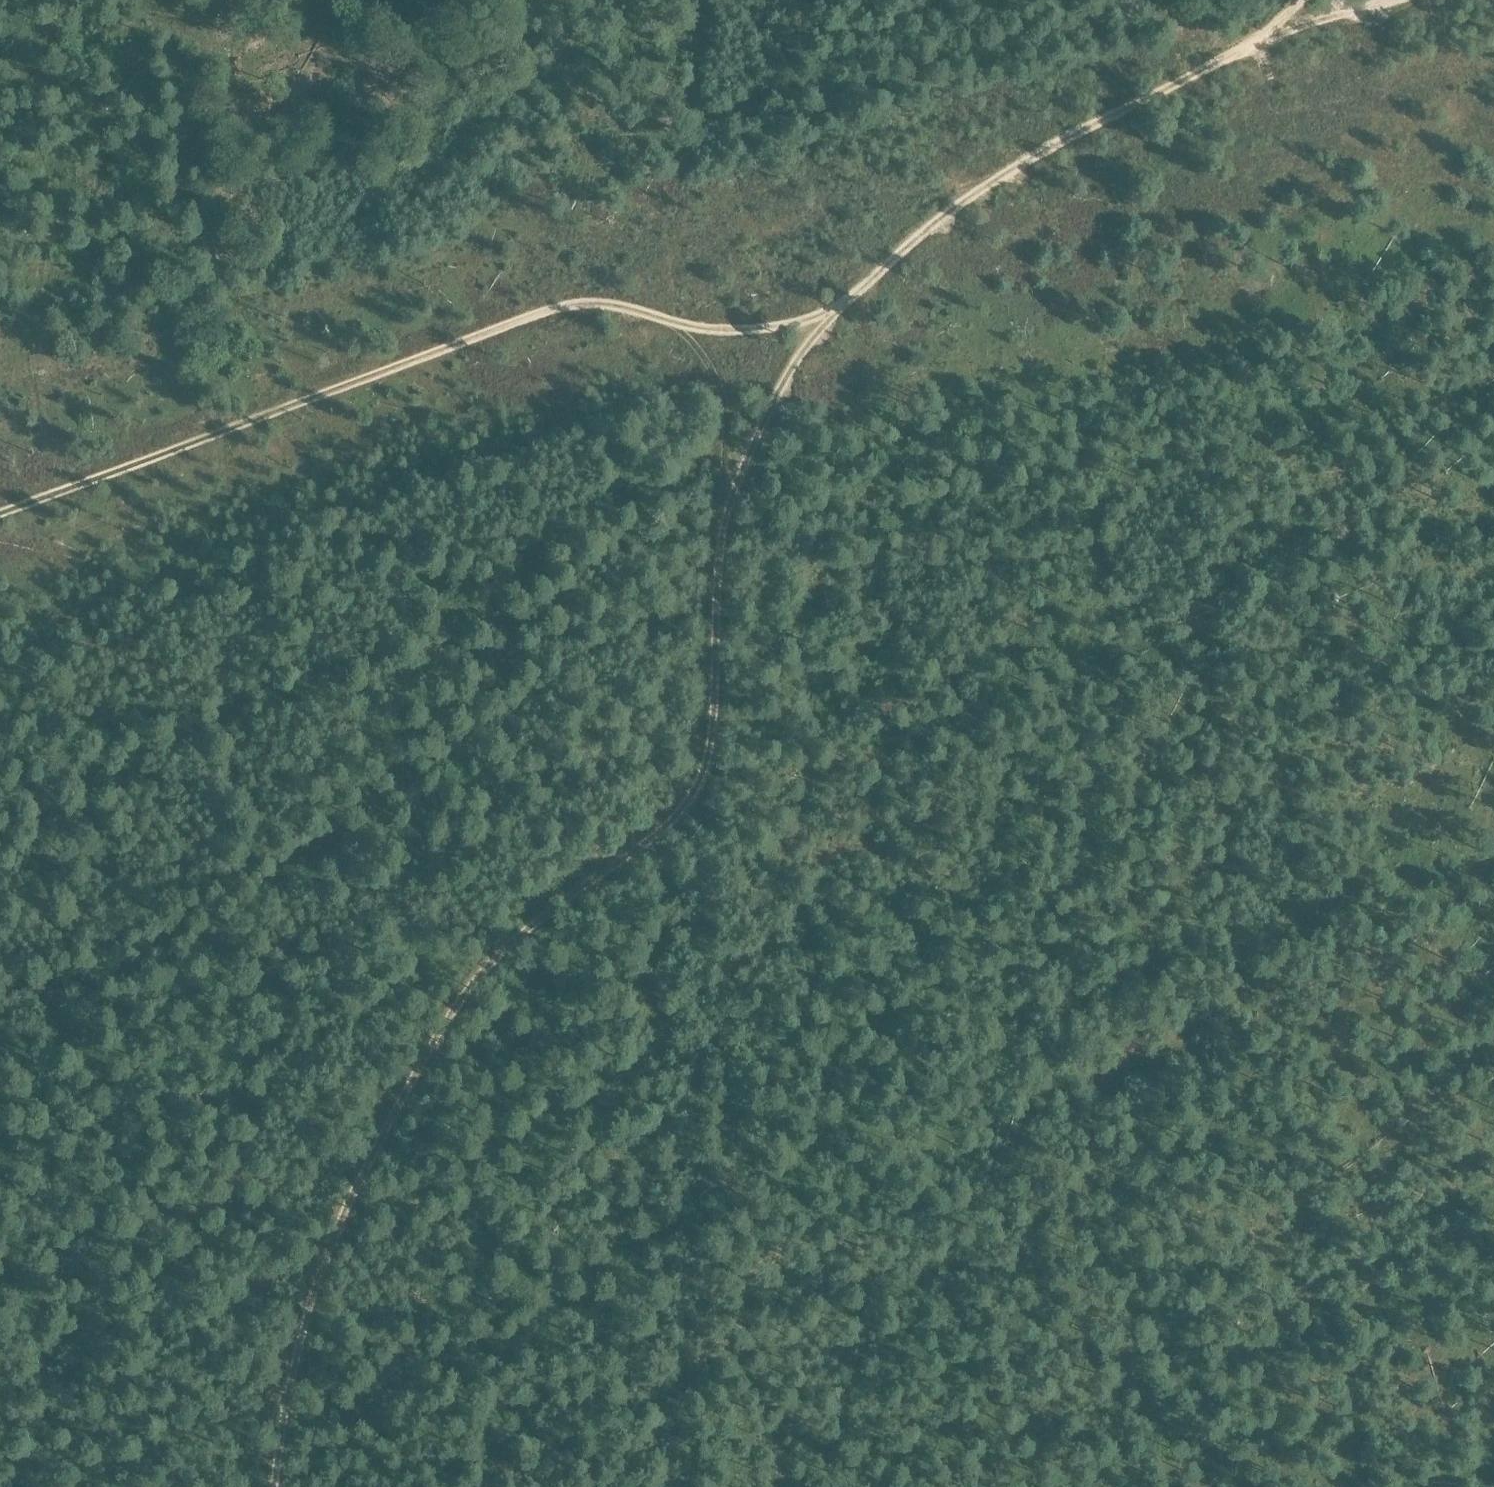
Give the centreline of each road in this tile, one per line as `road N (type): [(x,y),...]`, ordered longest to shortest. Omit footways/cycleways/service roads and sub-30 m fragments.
road 1 (track): [(1378,0),(1301,23),(1091,118),(935,217),(816,323),(766,411),(720,530),(707,774),(677,821),(532,917),(453,1007),(343,1219),(303,1335),(272,1486)]
road 2 (track): [(816,323),(750,332),(687,328),(618,305),(574,303),(0,506)]

